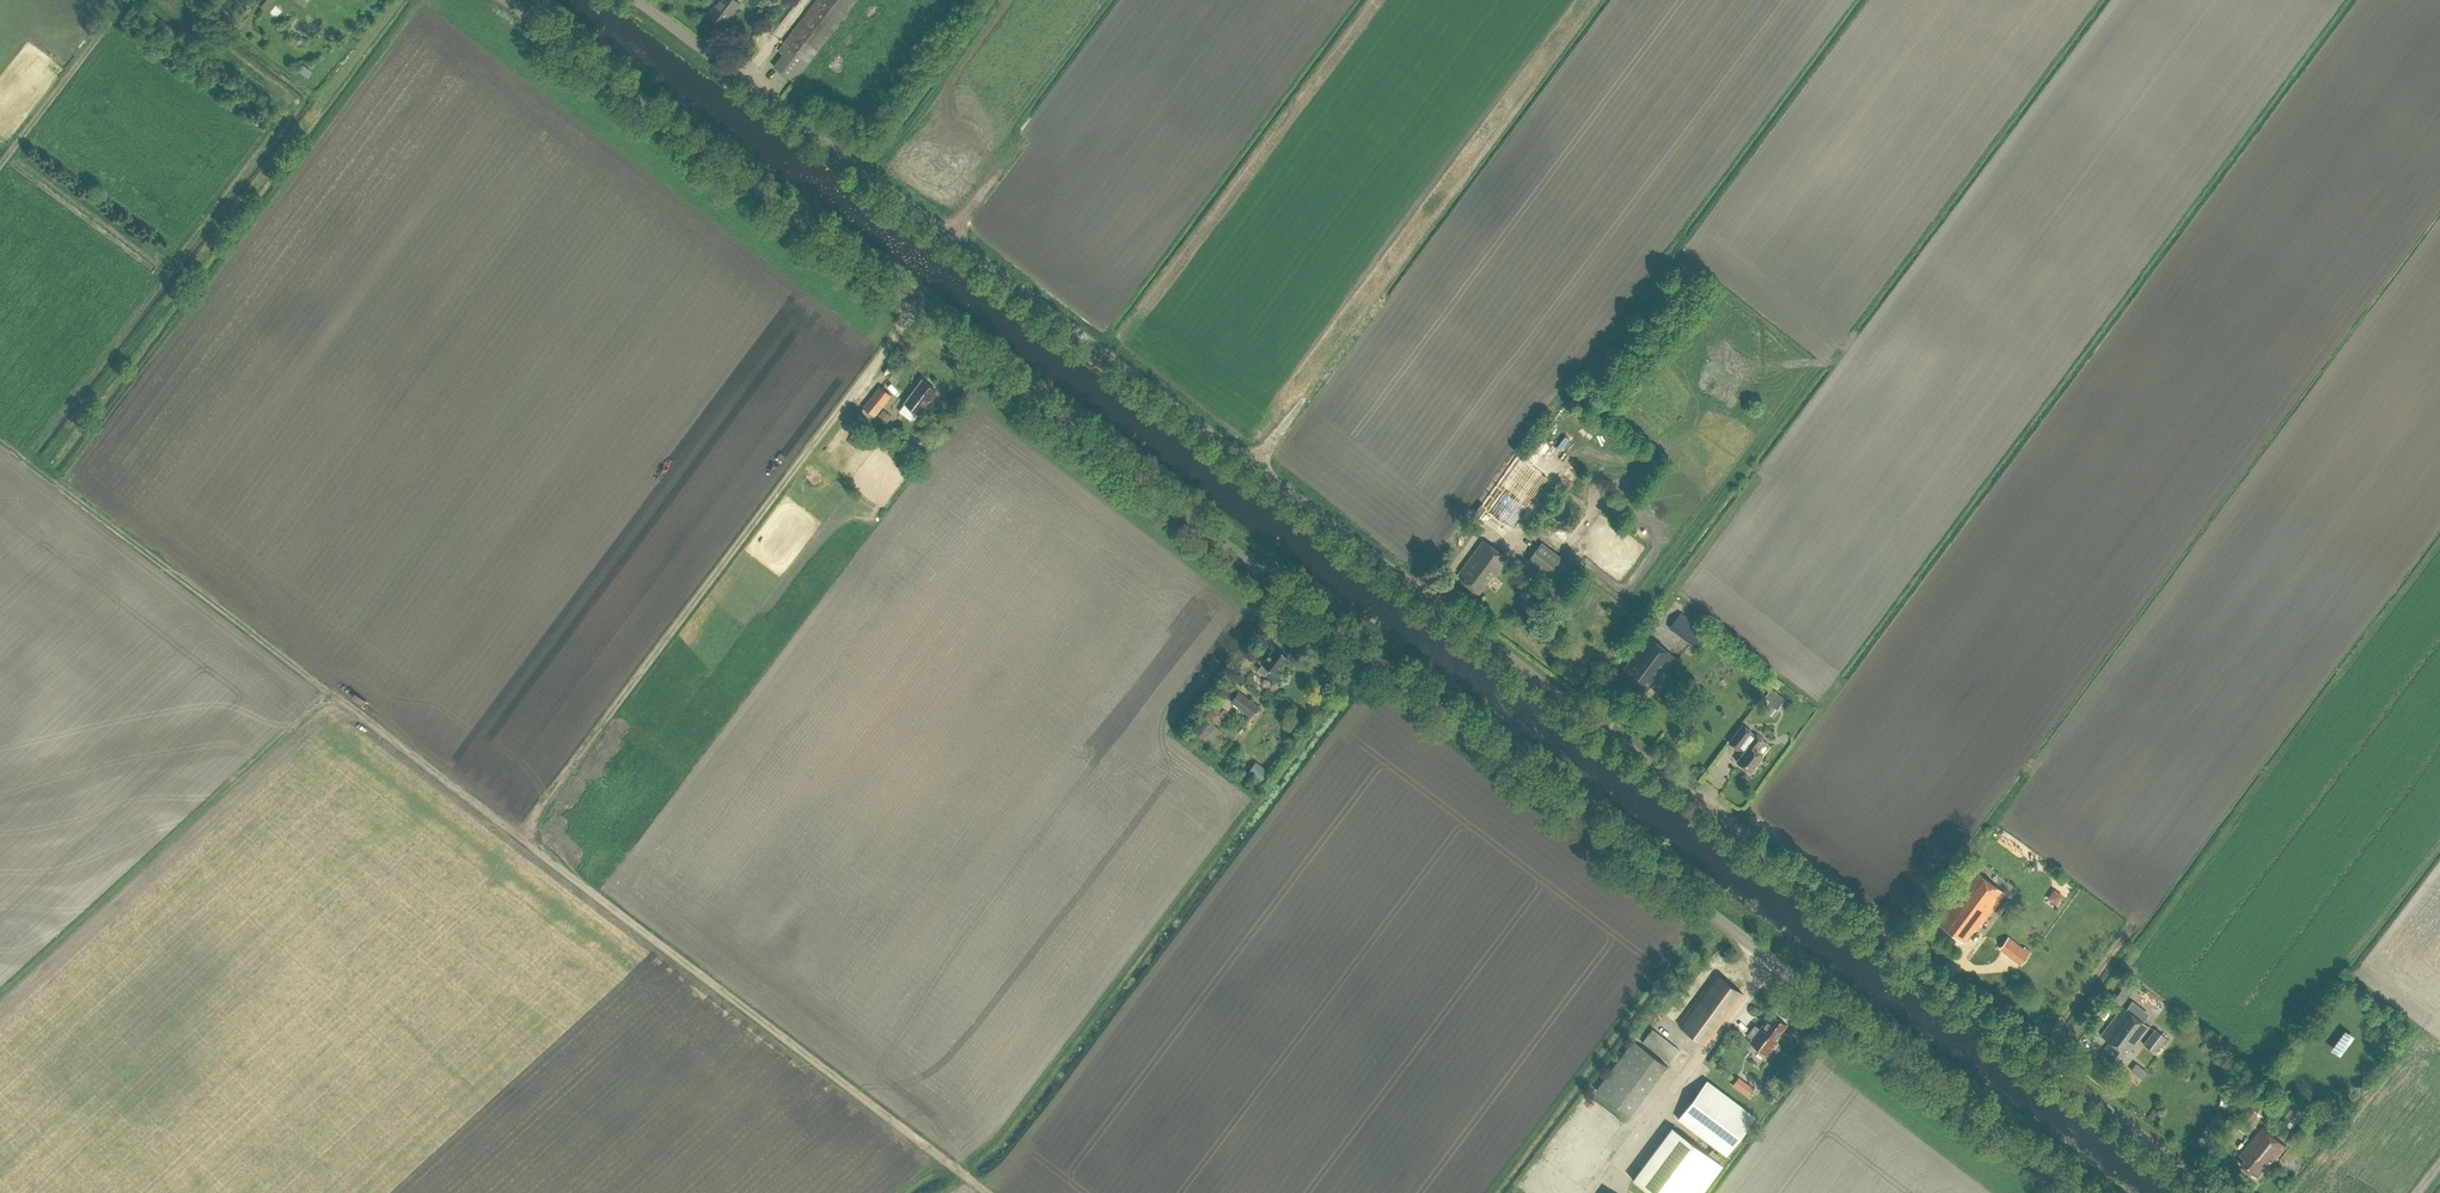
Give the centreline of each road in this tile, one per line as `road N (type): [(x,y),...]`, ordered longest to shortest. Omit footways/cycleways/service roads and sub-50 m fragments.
road 1 (unclassified): [(2221,1192),(639,0)]
road 2 (tertiary): [(2080,1192),(507,0)]

